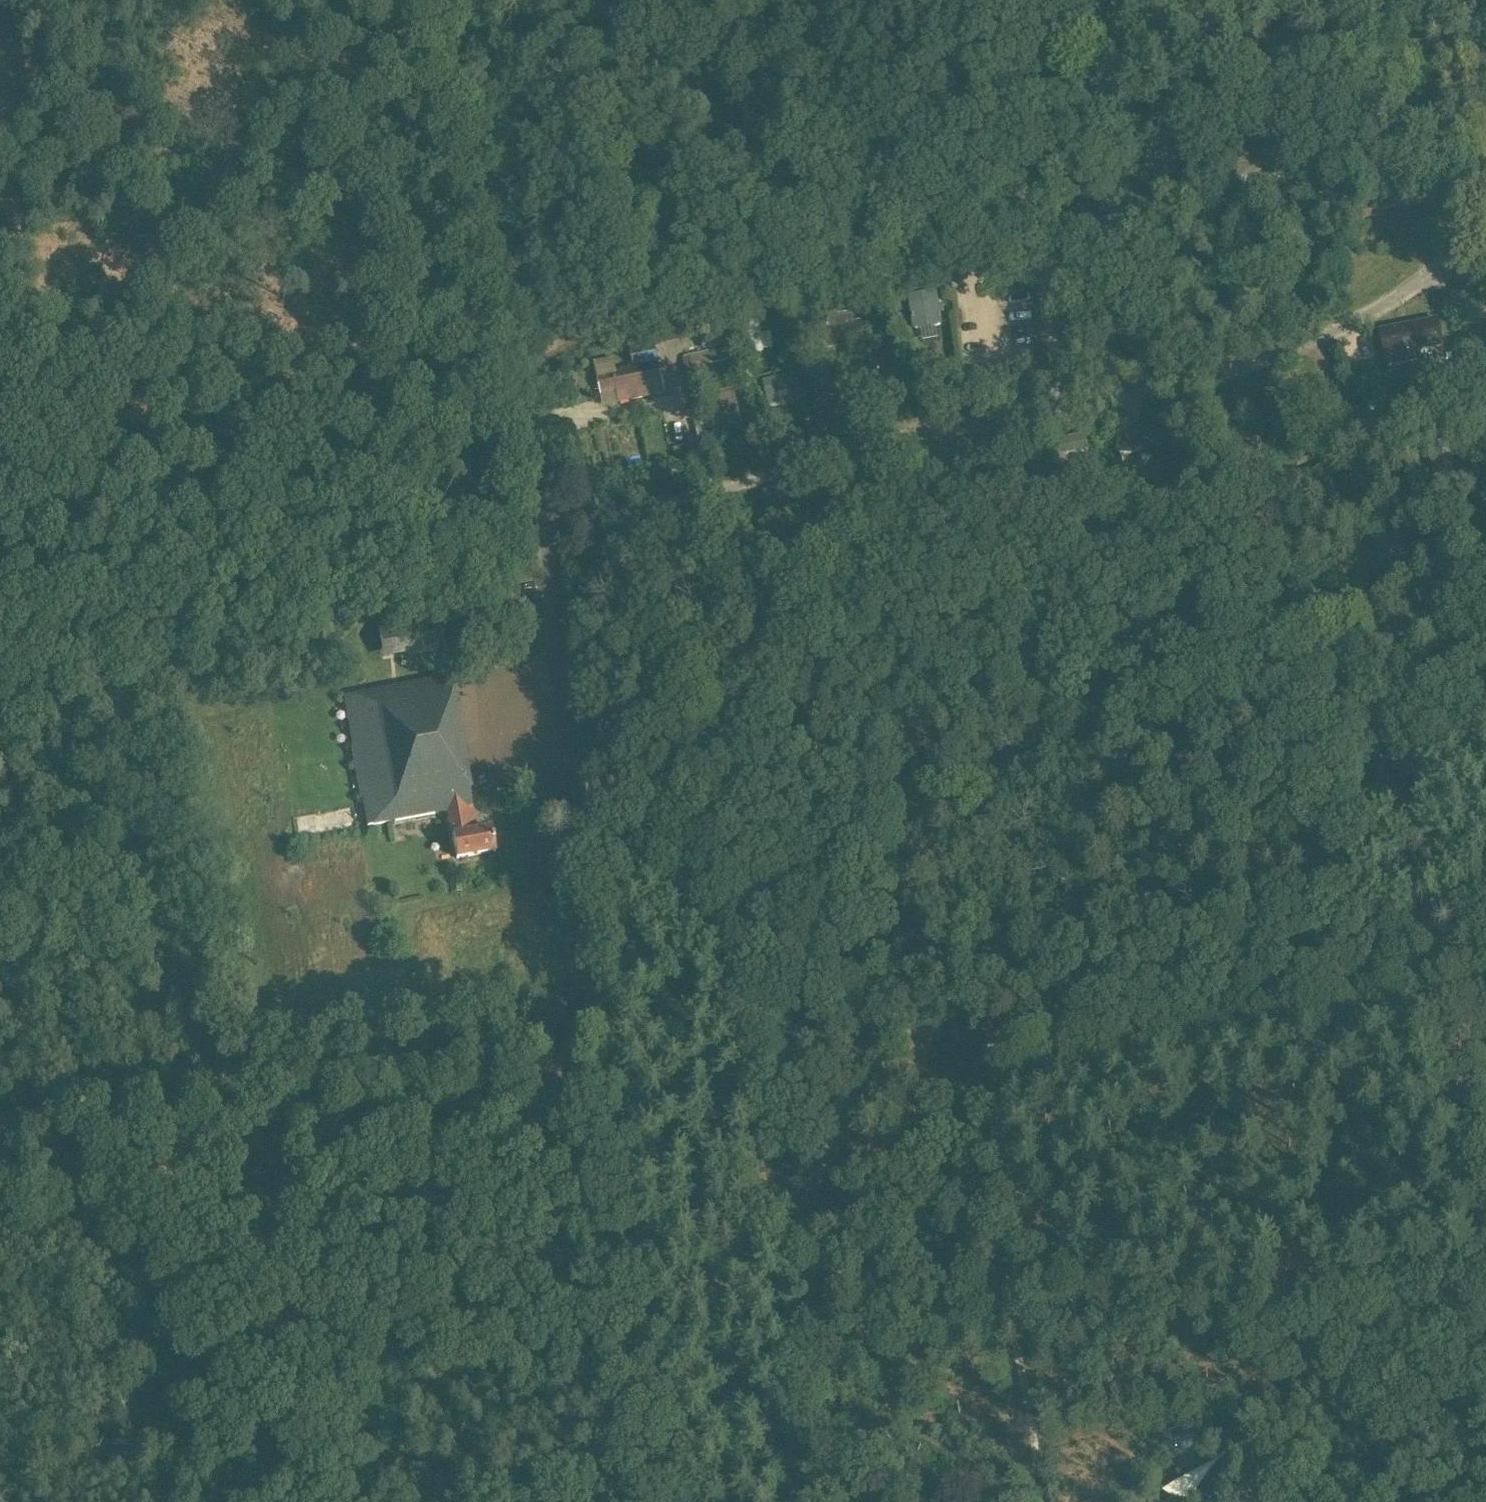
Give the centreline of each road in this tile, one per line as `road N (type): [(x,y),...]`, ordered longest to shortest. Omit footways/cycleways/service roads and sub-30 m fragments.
road 1 (unclassified): [(445,0),(543,525),(612,1118),(675,1501)]
road 2 (track): [(1485,686),(1334,729),(1277,463),(1288,451),(1321,445),(1340,430),(1323,354),(1277,271),(1262,264),(1199,264),(1134,299)]
road 3 (track): [(1041,1486),(972,1465),(907,1431),(862,1448),(859,1402),(806,1297),(809,1230),(822,1191),(873,1108),(917,1071),(939,1065),(970,1075)]
road 4 (track): [(1033,237),(861,279),(642,313),(615,294),(579,95)]
road 5 (track): [(1044,1501),(970,1095),(979,1061),(1012,1045)]
road 6 (track): [(1008,109),(894,133),(826,130),(656,174),(595,179)]
road 7 (track): [(1060,410),(989,13)]
road 8 (track): [(1188,0),(1251,132),(1273,141),(1299,173),(1320,184),(1344,183),(1470,161)]
road 9 (track): [(1021,174),(1113,155),(1143,105),(1235,96)]
road 10 (track): [(1435,0),(1485,237)]
road 11 (track): [(1485,557),(1458,559),(1310,627)]
road 12 (track): [(832,459),(787,289)]

